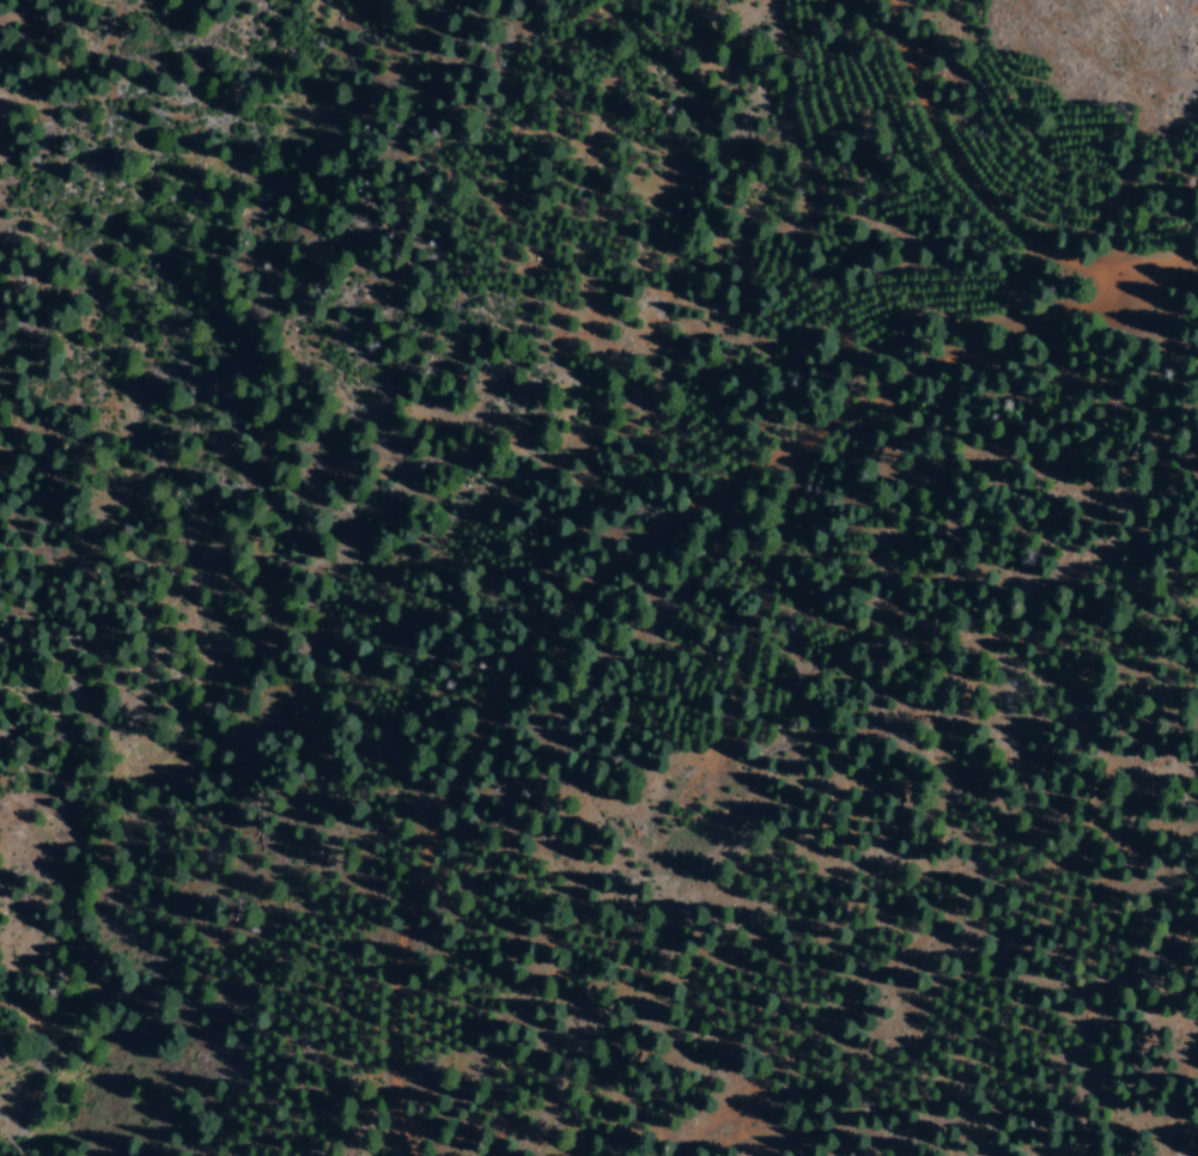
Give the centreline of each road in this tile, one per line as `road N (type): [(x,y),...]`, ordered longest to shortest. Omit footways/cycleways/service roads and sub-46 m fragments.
road 1 (track): [(1197,260),(1078,253),(991,213),(924,85),(924,0)]

